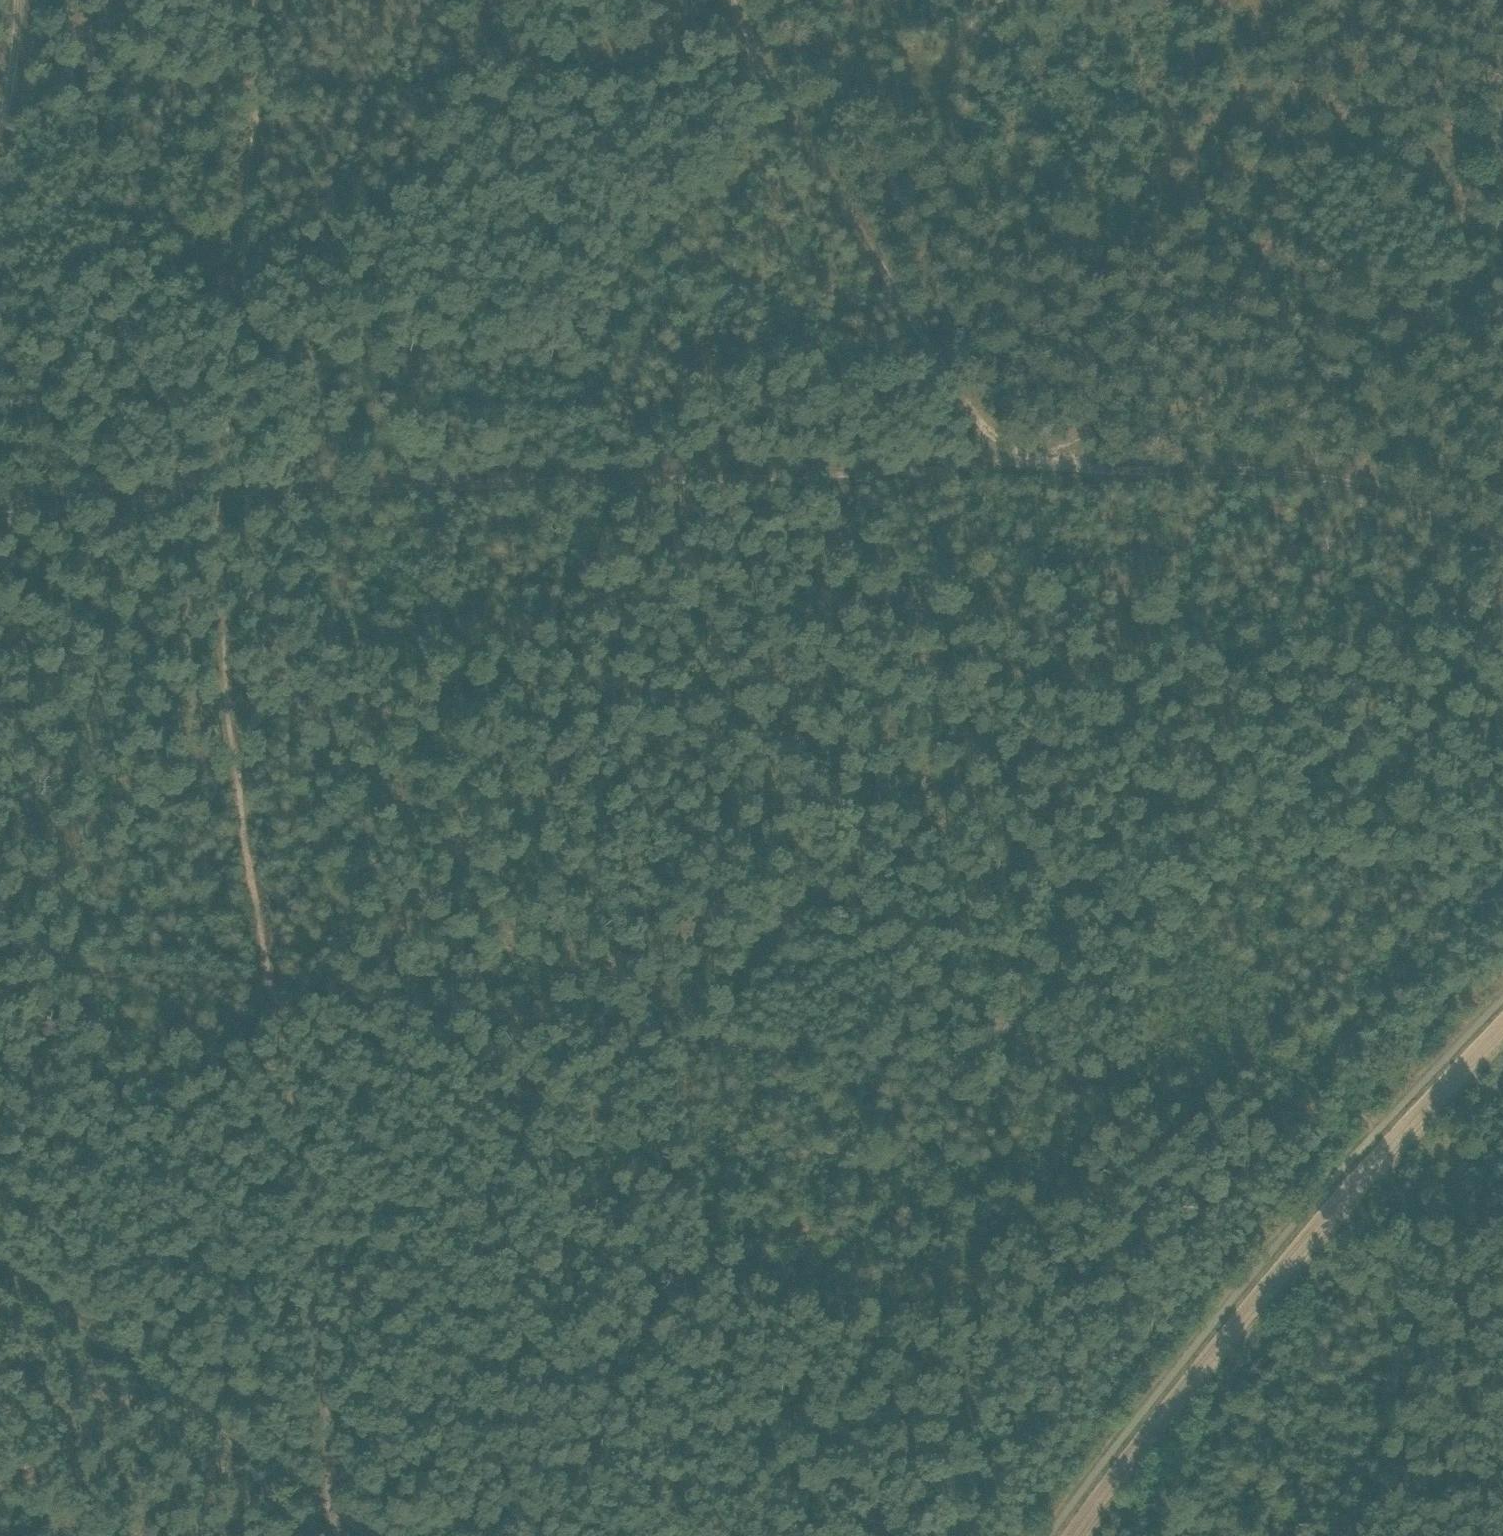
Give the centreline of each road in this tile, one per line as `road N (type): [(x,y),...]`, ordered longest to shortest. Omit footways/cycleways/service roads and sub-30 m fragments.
road 1 (track): [(253,0),(234,420),(213,560),(287,1092),(328,1515)]
road 2 (track): [(0,509),(1014,473)]
road 3 (track): [(1086,1535),(1246,1322),(1502,1023)]
road 4 (track): [(733,0),(865,246),(1014,473)]
road 5 (track): [(1014,473),(1369,487),(1502,544)]
road 6 (track): [(364,1535),(0,1267)]

